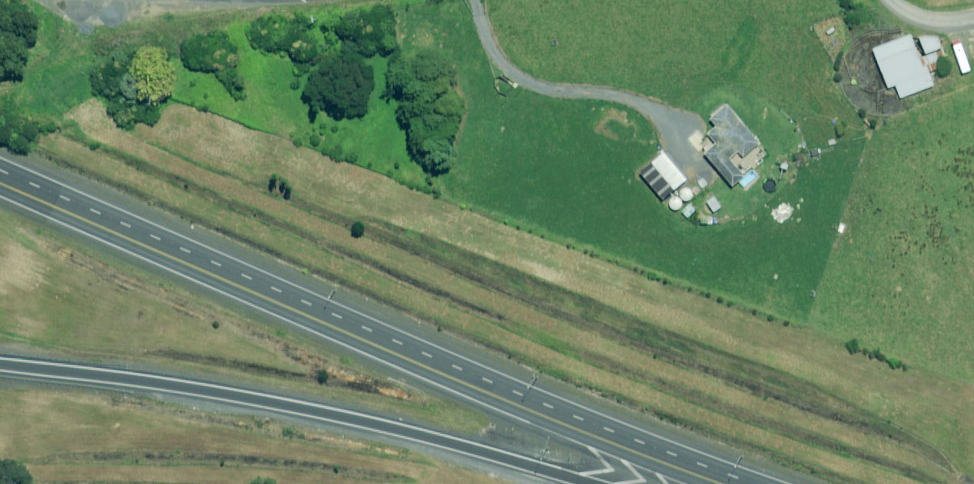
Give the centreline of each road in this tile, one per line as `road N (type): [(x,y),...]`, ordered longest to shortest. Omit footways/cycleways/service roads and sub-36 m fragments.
road 1 (trunk): [(0,182),(729,483)]
road 2 (trunk): [(601,483),(280,400),(0,366)]

